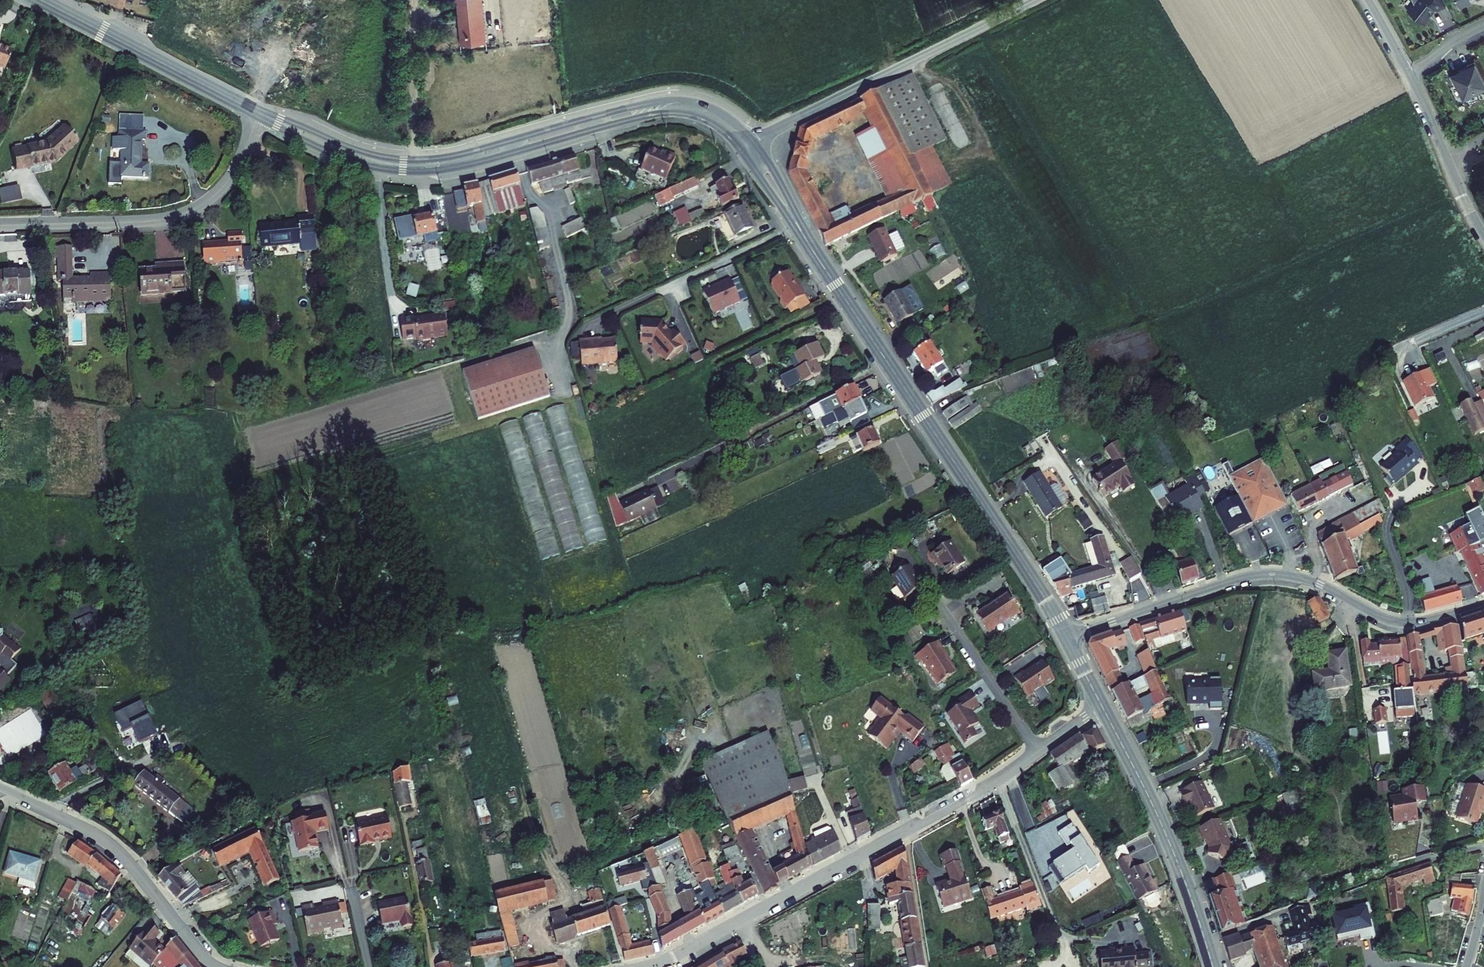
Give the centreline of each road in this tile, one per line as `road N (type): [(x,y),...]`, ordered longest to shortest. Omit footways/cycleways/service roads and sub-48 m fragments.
road 1 (secondary): [(752,140),(718,110),(673,99),(465,153),(404,159),(259,113)]
road 2 (secondary): [(259,113),(340,157),(404,170),(468,165),(667,113),(707,120),(738,148)]
road 3 (secondary): [(824,264),(1066,637)]
road 4 (residential): [(650,966),(1039,751)]
road 5 (tertiary): [(1066,637),(1259,575),(1314,582),(1396,621),(1483,605)]
road 6 (tertiary): [(1034,0),(752,140)]
road 7 (residential): [(259,113),(233,174),(194,210),(155,220),(0,226)]
road 8 (residential): [(0,787),(116,853),(219,966)]
road 9 (secondary): [(1102,706),(1165,832),(1213,966)]
road 10 (secondary): [(40,0),(259,113)]
road 11 (residential): [(934,597),(1039,751)]
road 12 (tertiary): [(1483,237),(1407,74)]
road 13 (residential): [(653,292),(795,226)]

